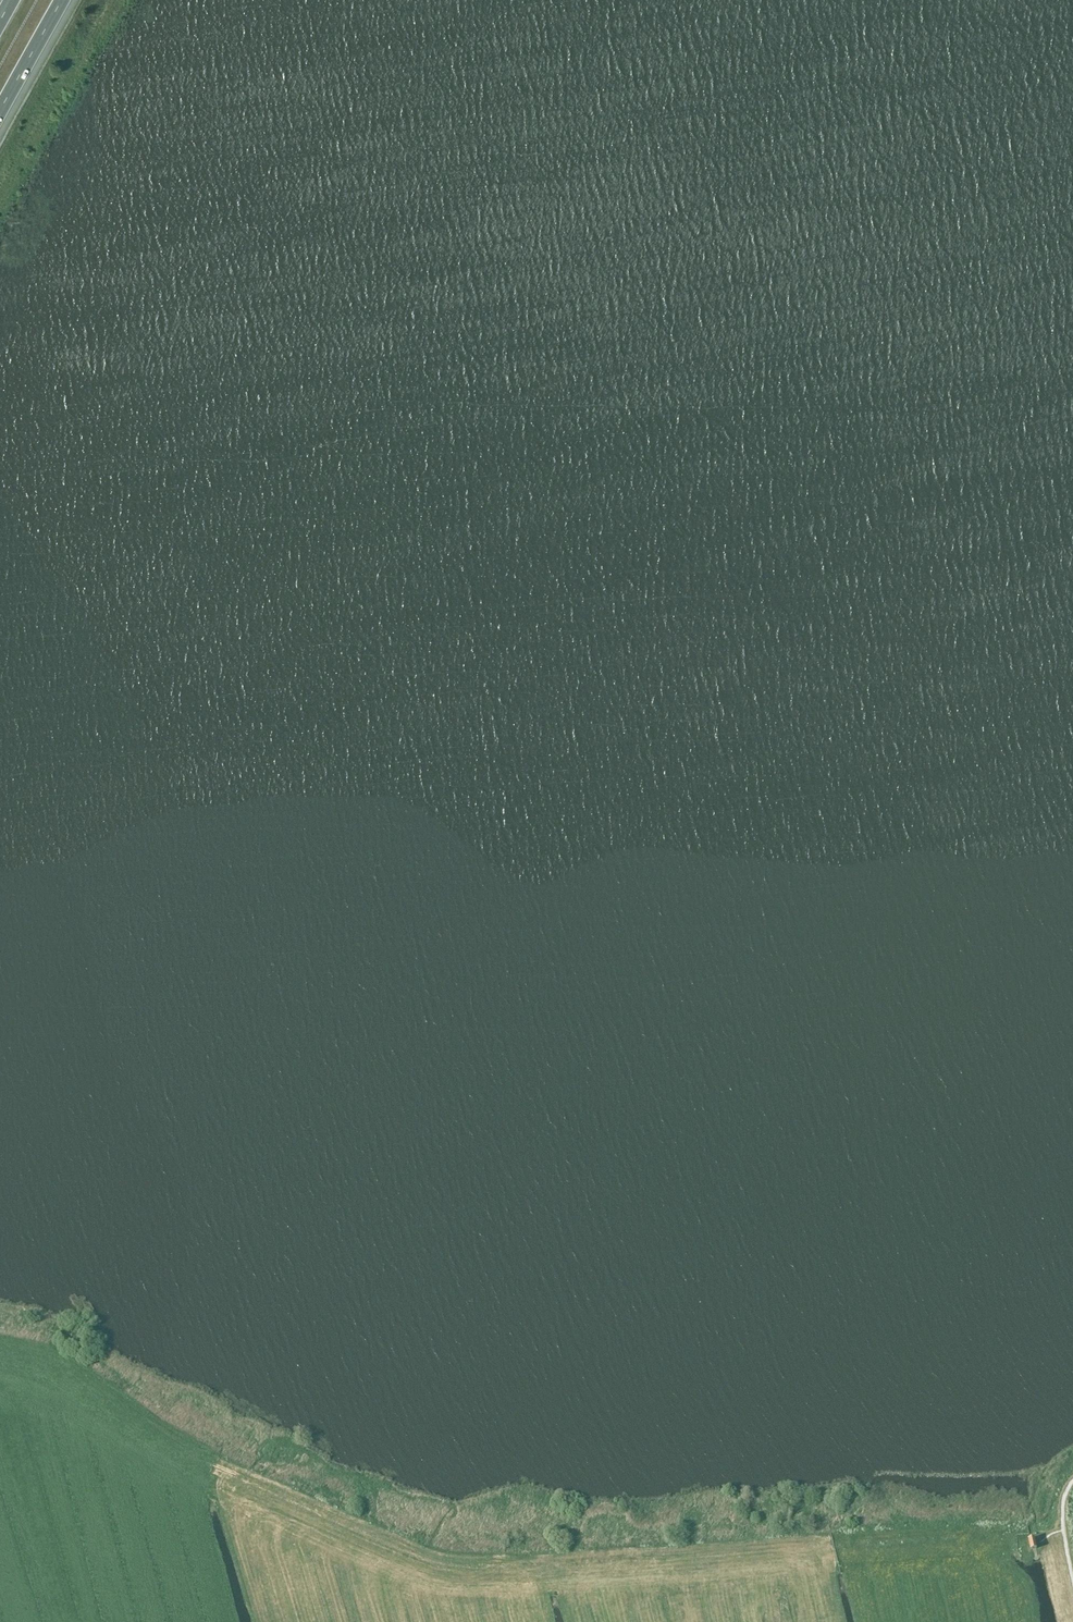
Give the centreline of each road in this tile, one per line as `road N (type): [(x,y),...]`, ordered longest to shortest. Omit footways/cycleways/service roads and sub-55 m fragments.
road 1 (motorway): [(0,108),(61,0)]

